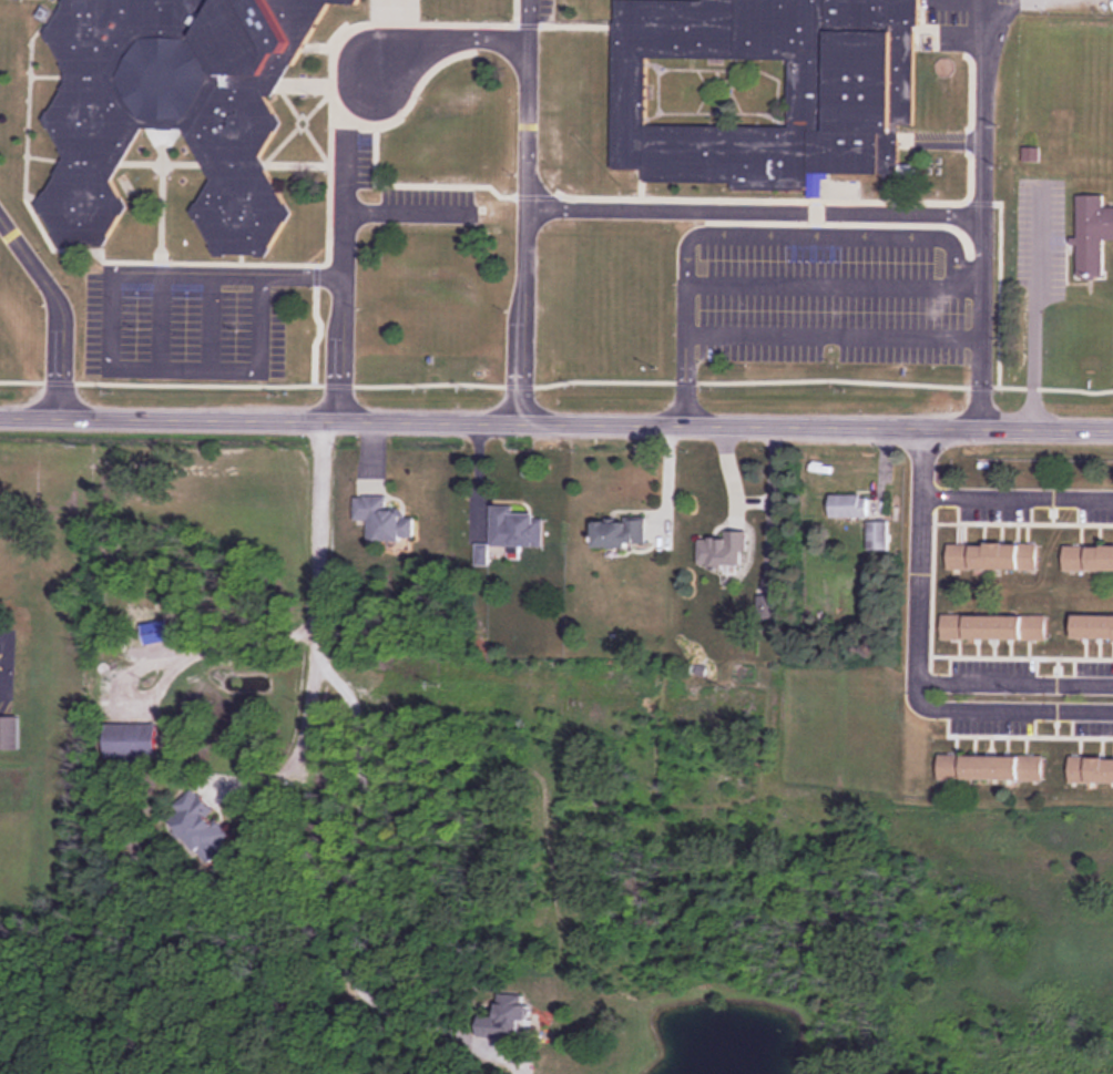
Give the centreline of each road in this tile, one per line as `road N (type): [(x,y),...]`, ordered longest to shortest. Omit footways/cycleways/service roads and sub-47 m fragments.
road 1 (residential): [(0,415),(1112,428)]
road 2 (residential): [(922,425),(913,789)]
road 3 (residential): [(325,419),(307,733)]
road 4 (residential): [(917,689),(1112,695)]
road 5 (residential): [(921,493),(1112,495)]

